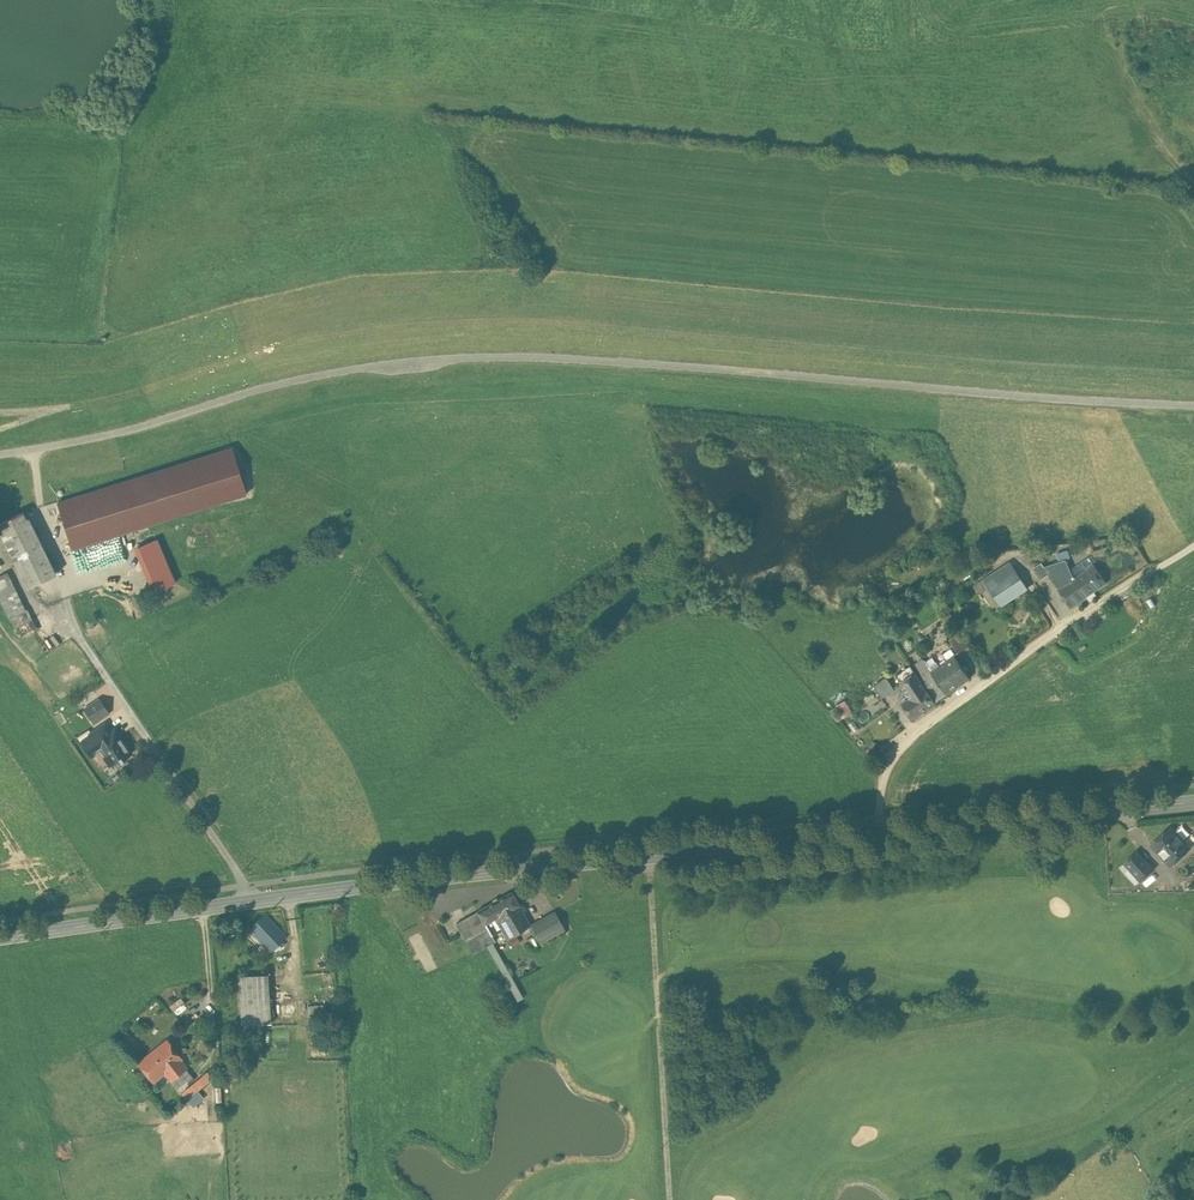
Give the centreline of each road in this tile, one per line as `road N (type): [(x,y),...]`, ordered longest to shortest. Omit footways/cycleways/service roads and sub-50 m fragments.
road 1 (track): [(0,453),(126,430),(306,376),(510,354),(1193,404)]
road 2 (secondary): [(649,855),(0,936)]
road 3 (residential): [(884,834),(881,767),(900,740),(1193,544)]
road 4 (unclassified): [(649,855),(670,1199)]
road 5 (secondary): [(1193,802),(884,834)]
road 6 (secondary): [(884,834),(649,855)]

